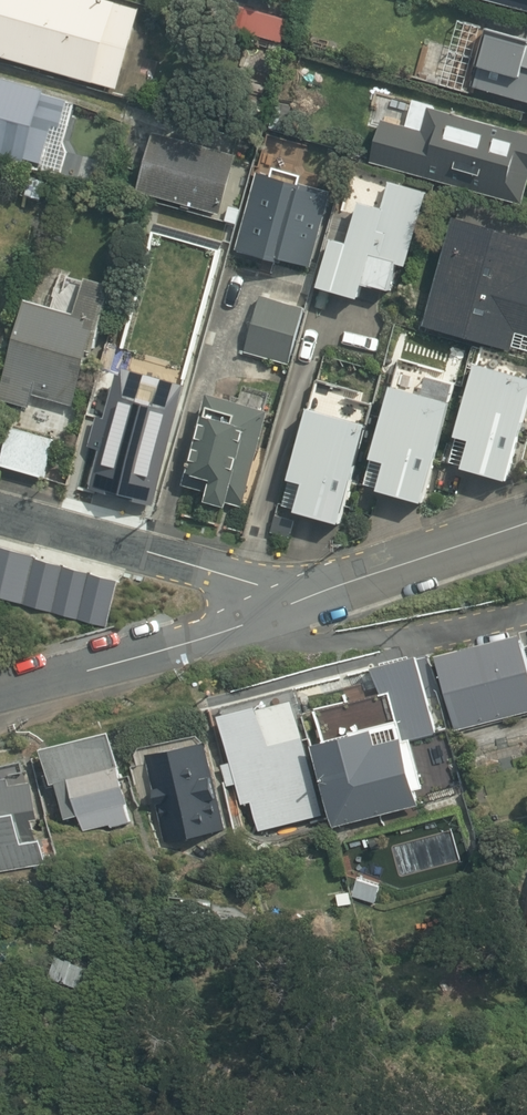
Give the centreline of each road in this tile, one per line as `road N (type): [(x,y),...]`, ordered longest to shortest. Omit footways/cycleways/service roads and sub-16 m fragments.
road 1 (residential): [(277,612),(236,576),(0,511)]
road 2 (residential): [(0,692),(180,646),(277,612)]
road 3 (residential): [(277,612),(526,516)]
road 4 (residential): [(526,612),(423,633),(311,642),(295,637),(277,612)]

